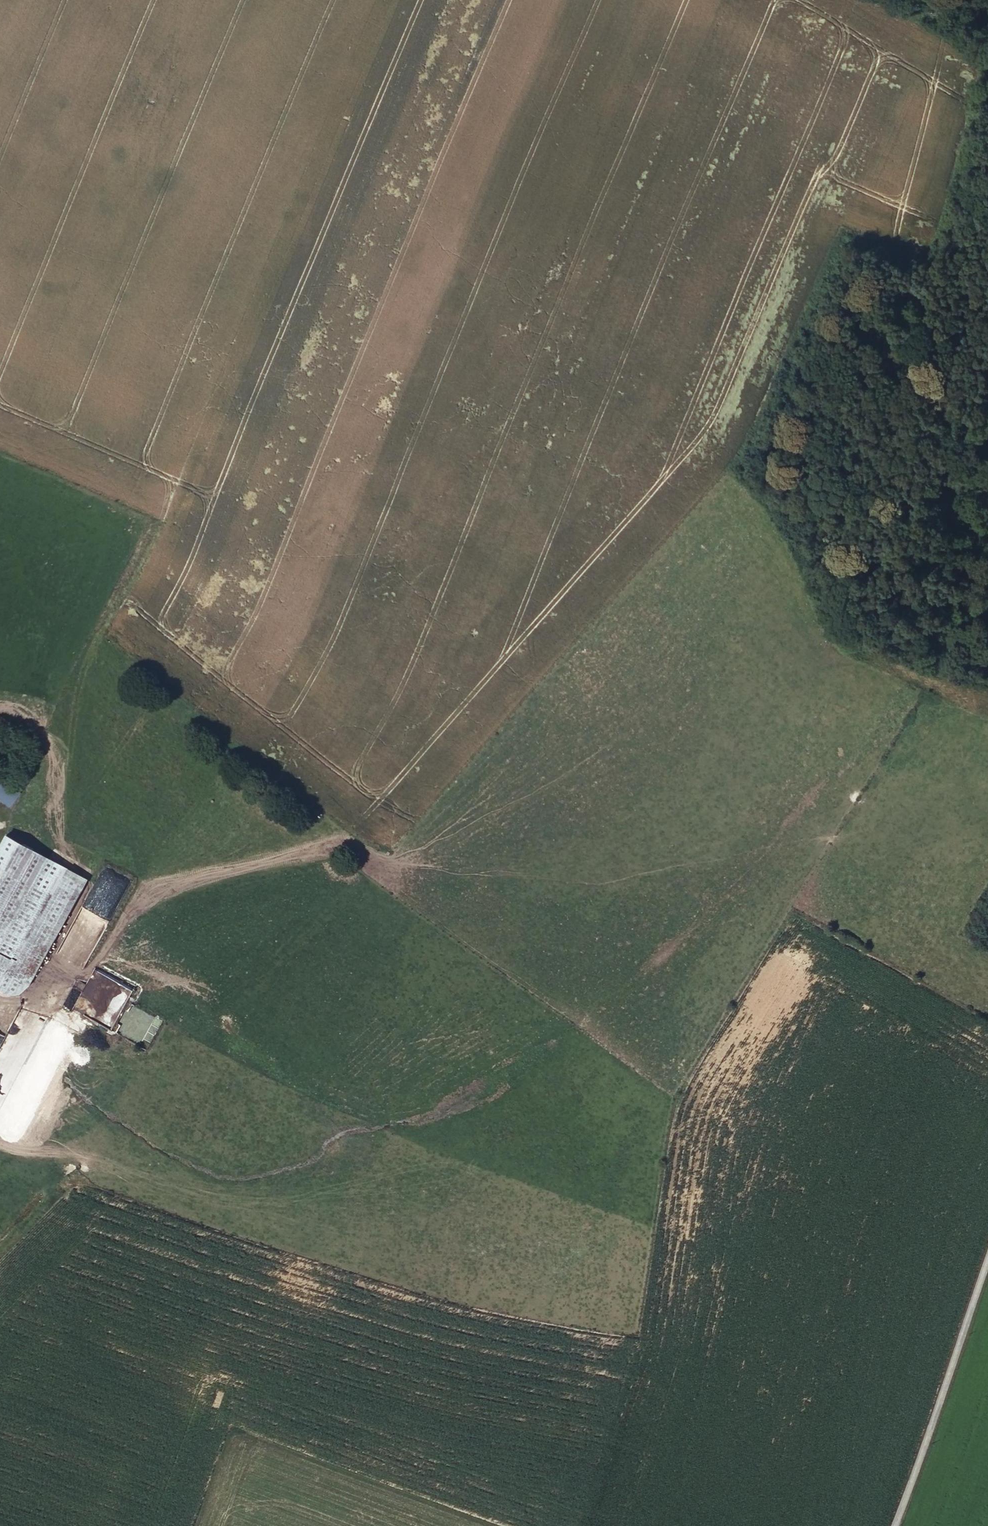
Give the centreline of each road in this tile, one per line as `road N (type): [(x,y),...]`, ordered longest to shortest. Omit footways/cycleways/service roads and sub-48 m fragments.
road 1 (residential): [(891,1525),(987,1247)]

